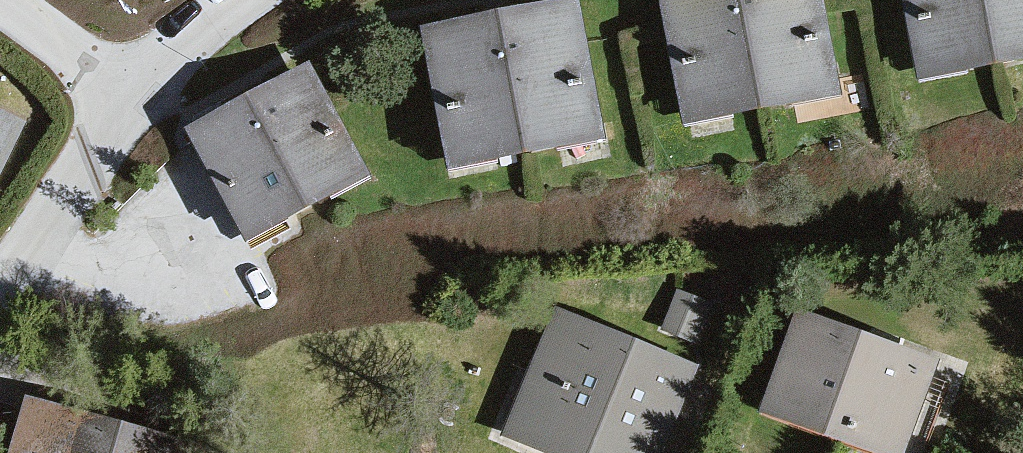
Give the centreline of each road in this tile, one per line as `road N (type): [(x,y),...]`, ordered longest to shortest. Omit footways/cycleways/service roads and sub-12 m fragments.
road 1 (residential): [(0,295),(117,109)]
road 2 (residential): [(117,109),(213,23),(251,0)]
road 3 (residential): [(117,109),(0,13)]

